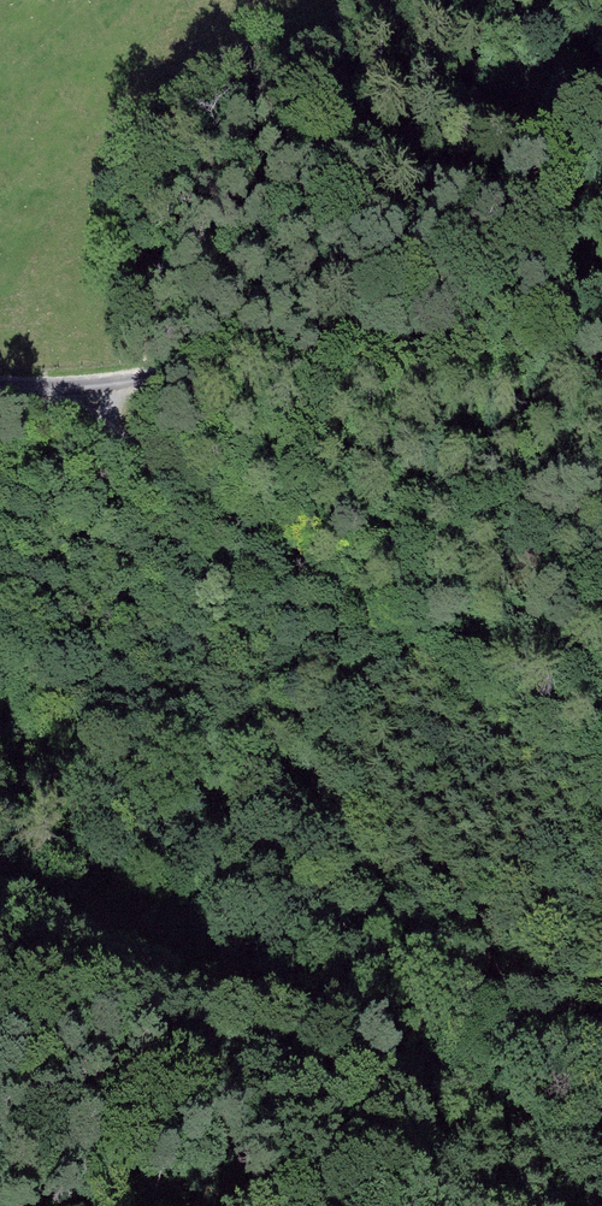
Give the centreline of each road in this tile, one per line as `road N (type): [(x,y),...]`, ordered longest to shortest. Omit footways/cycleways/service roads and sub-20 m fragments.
road 1 (track): [(269,359),(93,382),(95,414),(124,445),(289,542),(601,801)]
road 2 (track): [(601,1165),(466,1093),(398,1069),(176,1016),(44,927),(0,908)]
road 3 (track): [(601,362),(530,370),(356,355),(269,359)]

